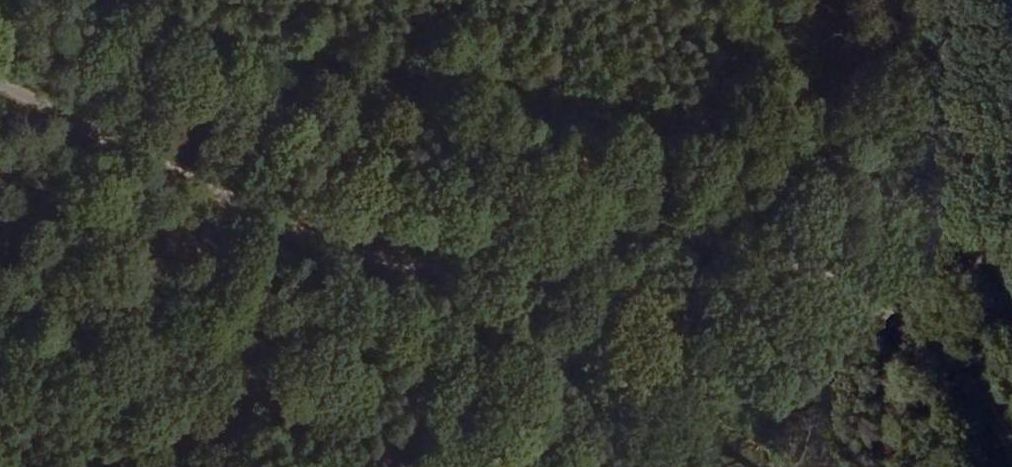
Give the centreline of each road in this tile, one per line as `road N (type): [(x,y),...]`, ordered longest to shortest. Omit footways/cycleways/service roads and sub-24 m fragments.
road 1 (track): [(104,0),(216,43),(443,107),(840,162),(1011,279)]
road 2 (track): [(782,266),(694,240),(580,240),(421,267),(0,76)]
road 3 (track): [(1011,448),(916,326),(782,266)]

